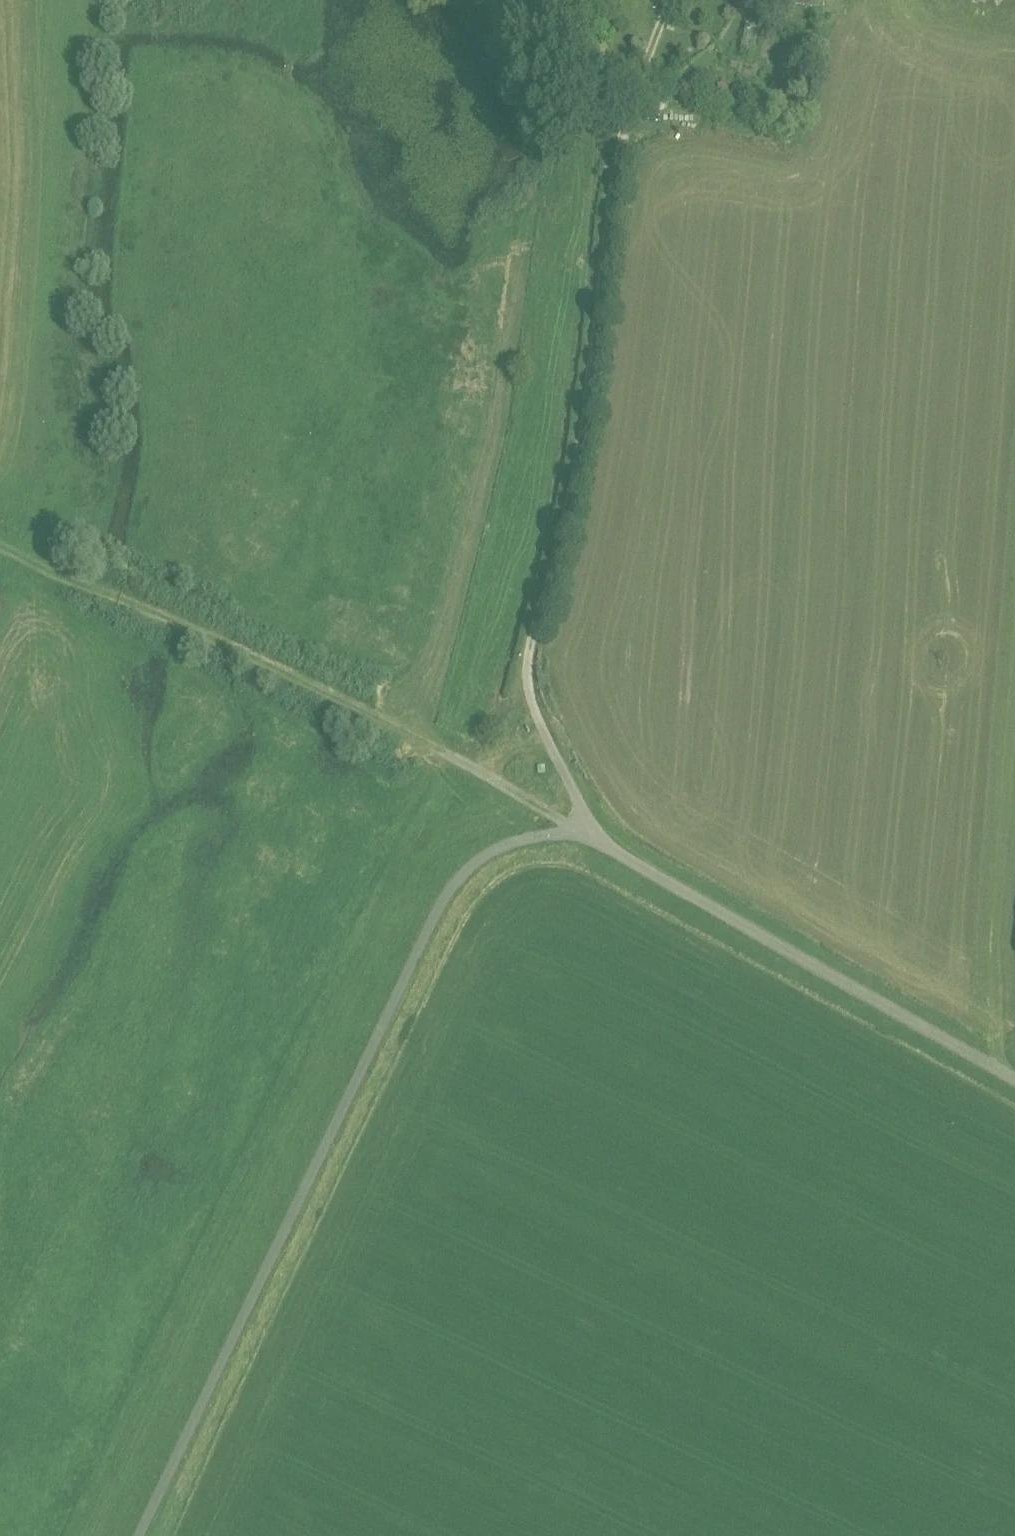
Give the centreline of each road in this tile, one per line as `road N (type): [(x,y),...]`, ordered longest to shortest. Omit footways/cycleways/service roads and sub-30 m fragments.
road 1 (unclassified): [(1014,1077),(602,839),(534,710),(526,670),(531,643)]
road 2 (track): [(531,643),(581,444),(619,145),(668,0)]

